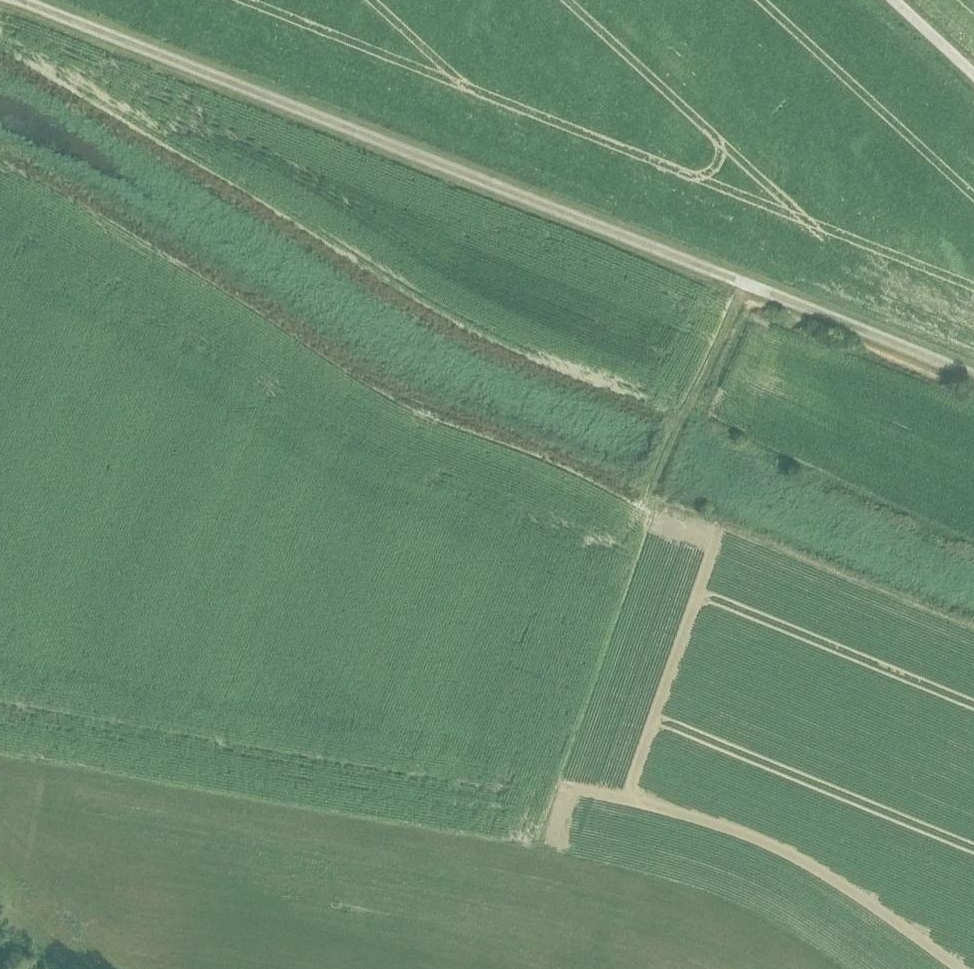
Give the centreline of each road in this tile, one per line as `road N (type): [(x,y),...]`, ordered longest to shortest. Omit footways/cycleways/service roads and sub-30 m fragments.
road 1 (track): [(756,287),(653,494)]

